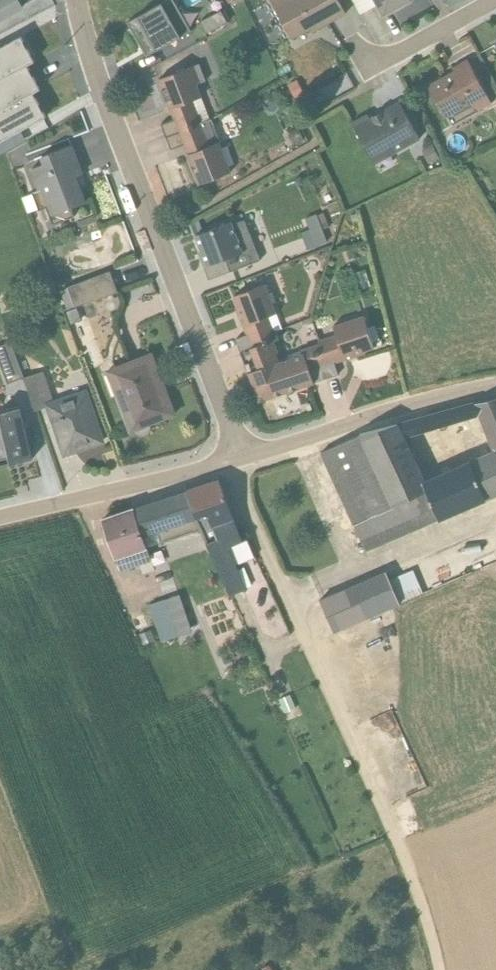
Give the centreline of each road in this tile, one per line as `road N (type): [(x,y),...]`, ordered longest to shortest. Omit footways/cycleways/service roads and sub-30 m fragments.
road 1 (unclassified): [(223,462),(305,630),(427,919),(437,969)]
road 2 (residential): [(245,457),(79,0)]
road 3 (residential): [(495,384),(245,457)]
road 4 (residential): [(223,462),(0,517)]
road 5 (residential): [(367,69),(491,0)]

